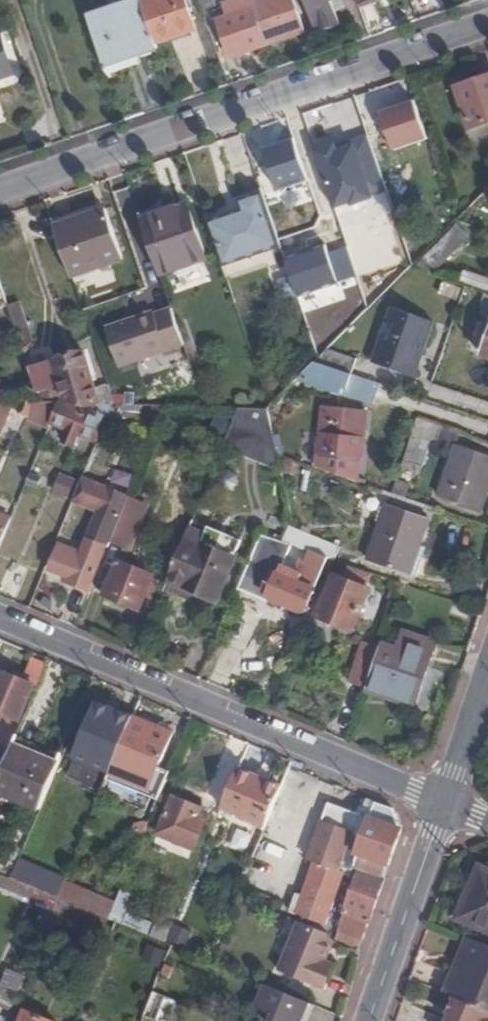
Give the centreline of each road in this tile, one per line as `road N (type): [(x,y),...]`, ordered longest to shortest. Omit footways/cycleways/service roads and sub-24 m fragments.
road 1 (residential): [(487,23),(0,190)]
road 2 (residential): [(0,616),(445,804)]
road 3 (residential): [(445,804),(370,1020)]
road 4 (residential): [(487,678),(445,804)]

